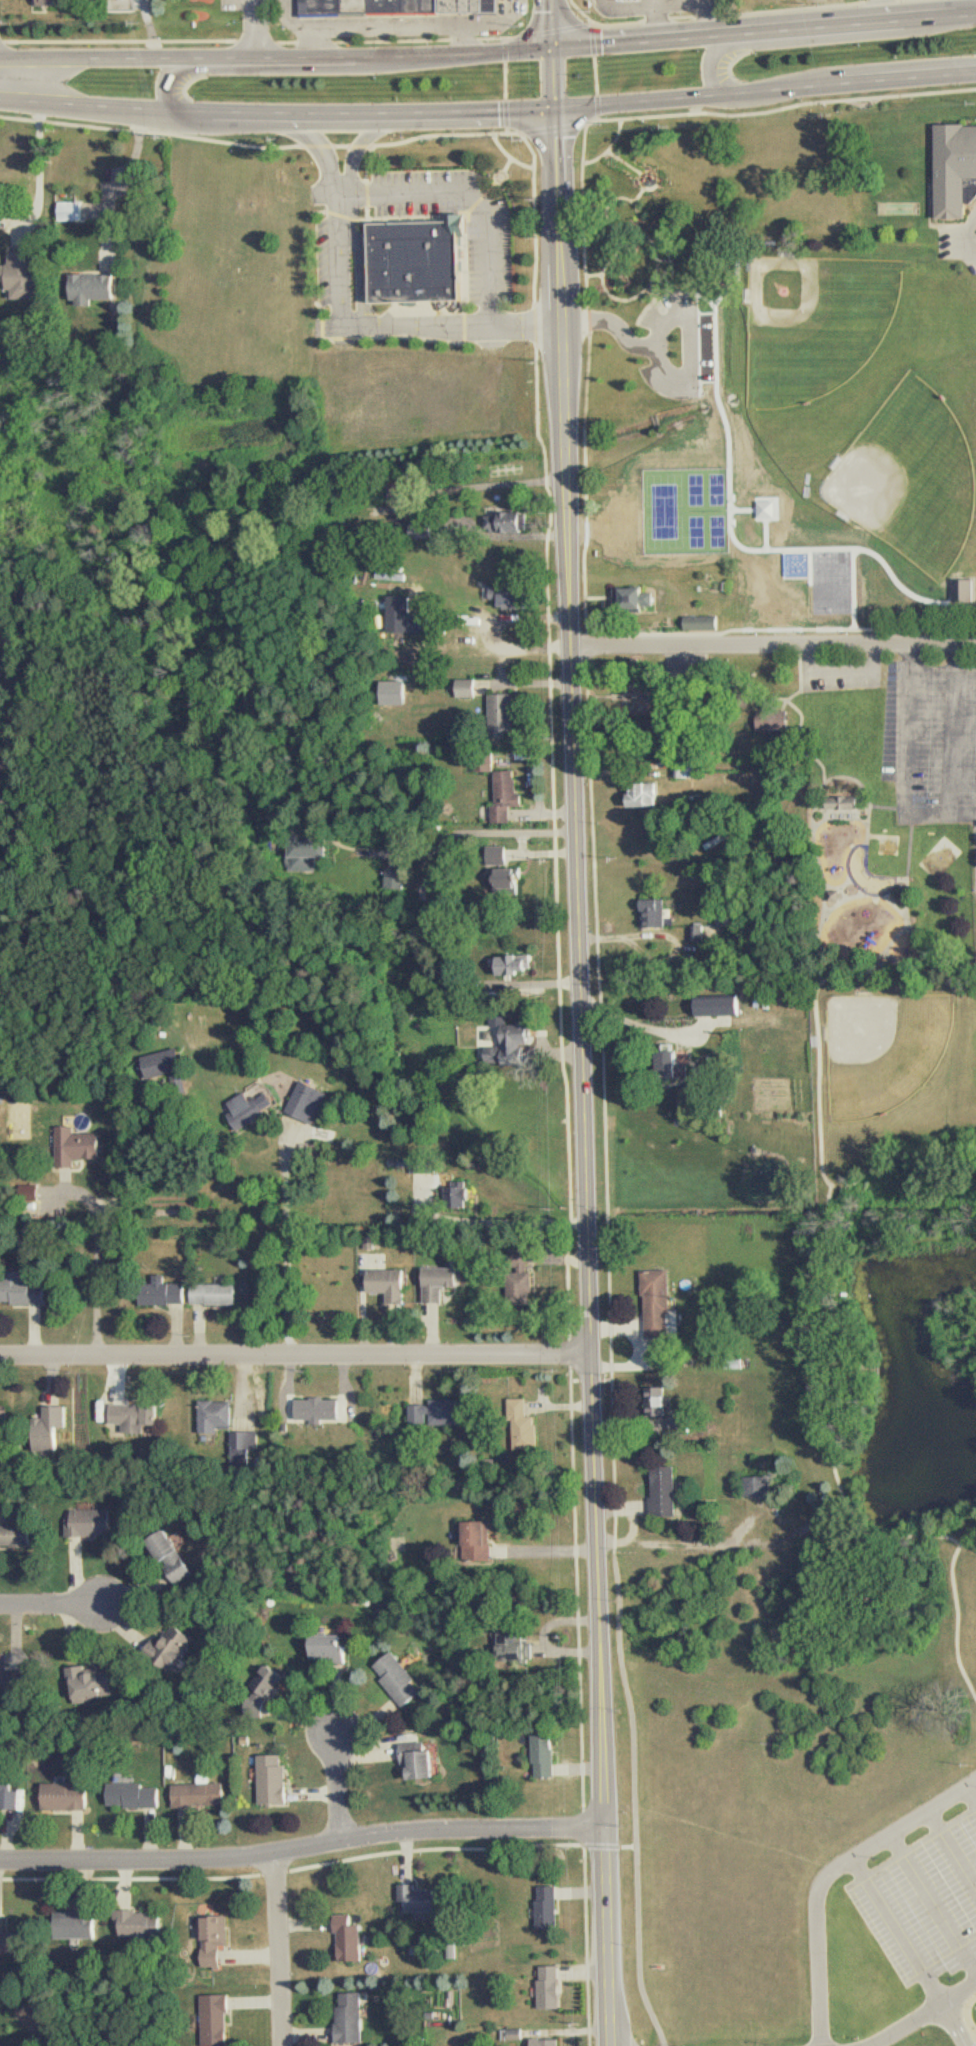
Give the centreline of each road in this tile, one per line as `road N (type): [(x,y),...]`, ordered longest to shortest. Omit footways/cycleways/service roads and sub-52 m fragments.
road 1 (tertiary): [(556,112),(615,2045)]
road 2 (residential): [(610,1832),(423,1834),(228,1862),(0,1864)]
road 3 (residential): [(593,1352),(0,1355)]
road 4 (primary): [(0,103),(246,123),(556,112)]
road 5 (primary): [(555,50),(0,60)]
road 6 (primary): [(975,13),(555,50)]
road 7 (primary): [(556,112),(975,72)]
road 8 (primary): [(392,57),(361,69),(185,72),(174,89),(189,118)]
road 9 (residential): [(280,1858),(287,2045)]

